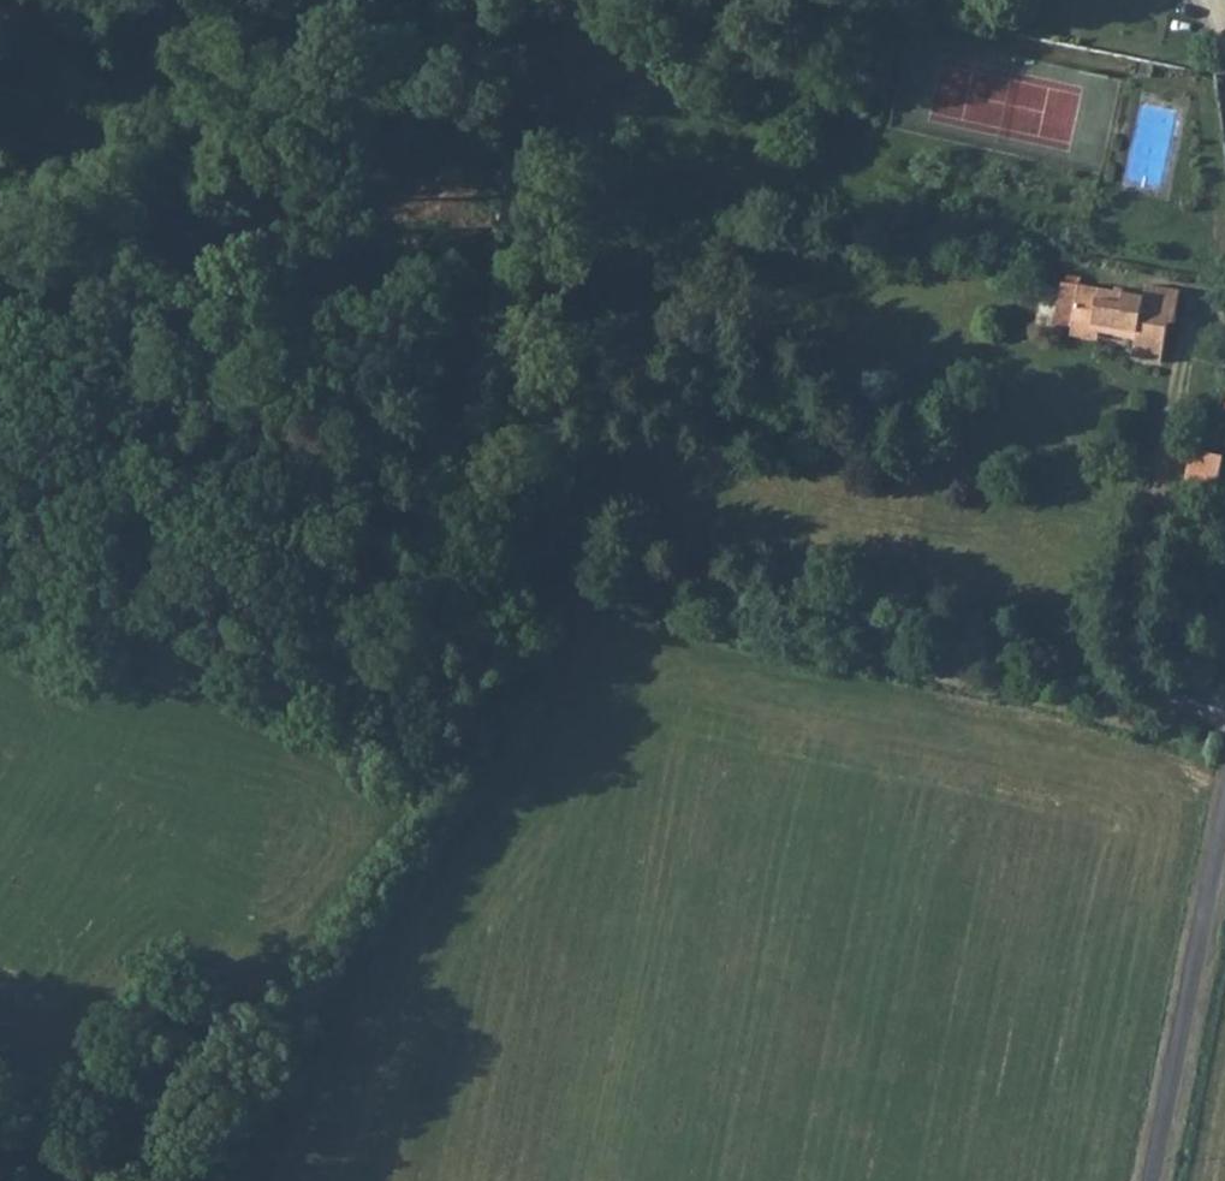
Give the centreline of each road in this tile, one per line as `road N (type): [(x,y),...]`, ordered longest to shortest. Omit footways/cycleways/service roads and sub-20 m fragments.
road 1 (unclassified): [(1155,1180),(1224,819)]
road 2 (track): [(1224,720),(1179,709),(1145,645),(1173,451)]

